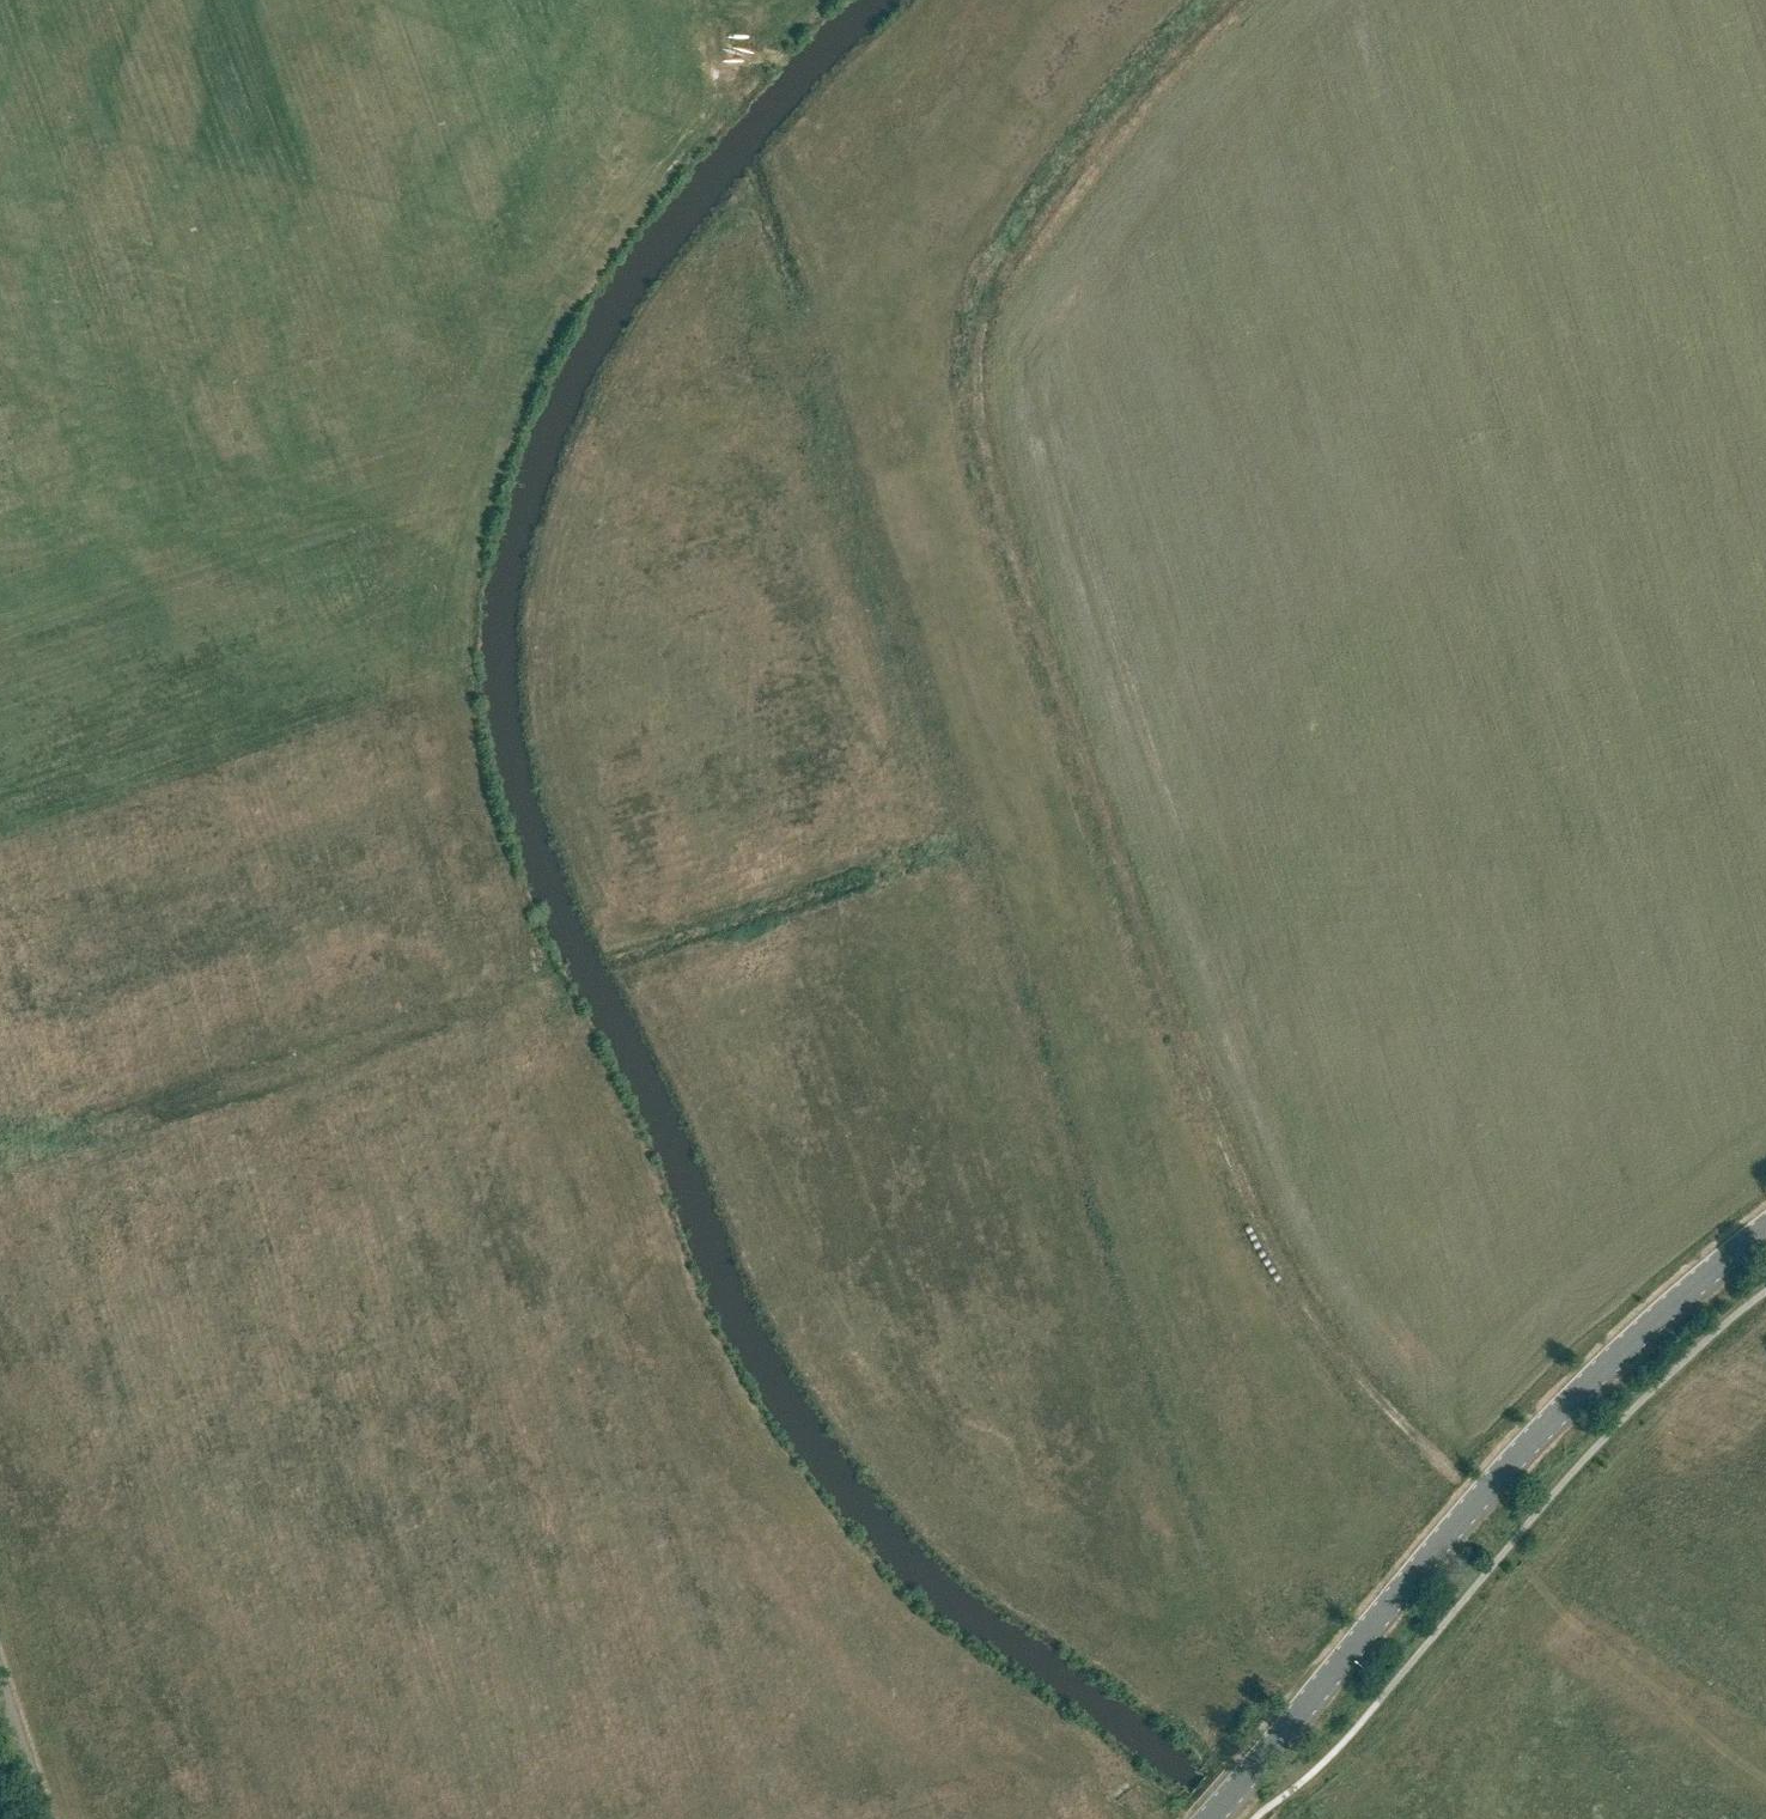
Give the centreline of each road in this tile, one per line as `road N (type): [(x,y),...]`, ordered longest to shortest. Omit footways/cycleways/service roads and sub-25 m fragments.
road 1 (tertiary): [(1209,1818),(1607,1361),(1765,1223)]
road 2 (unclassified): [(46,1818),(0,1679)]

